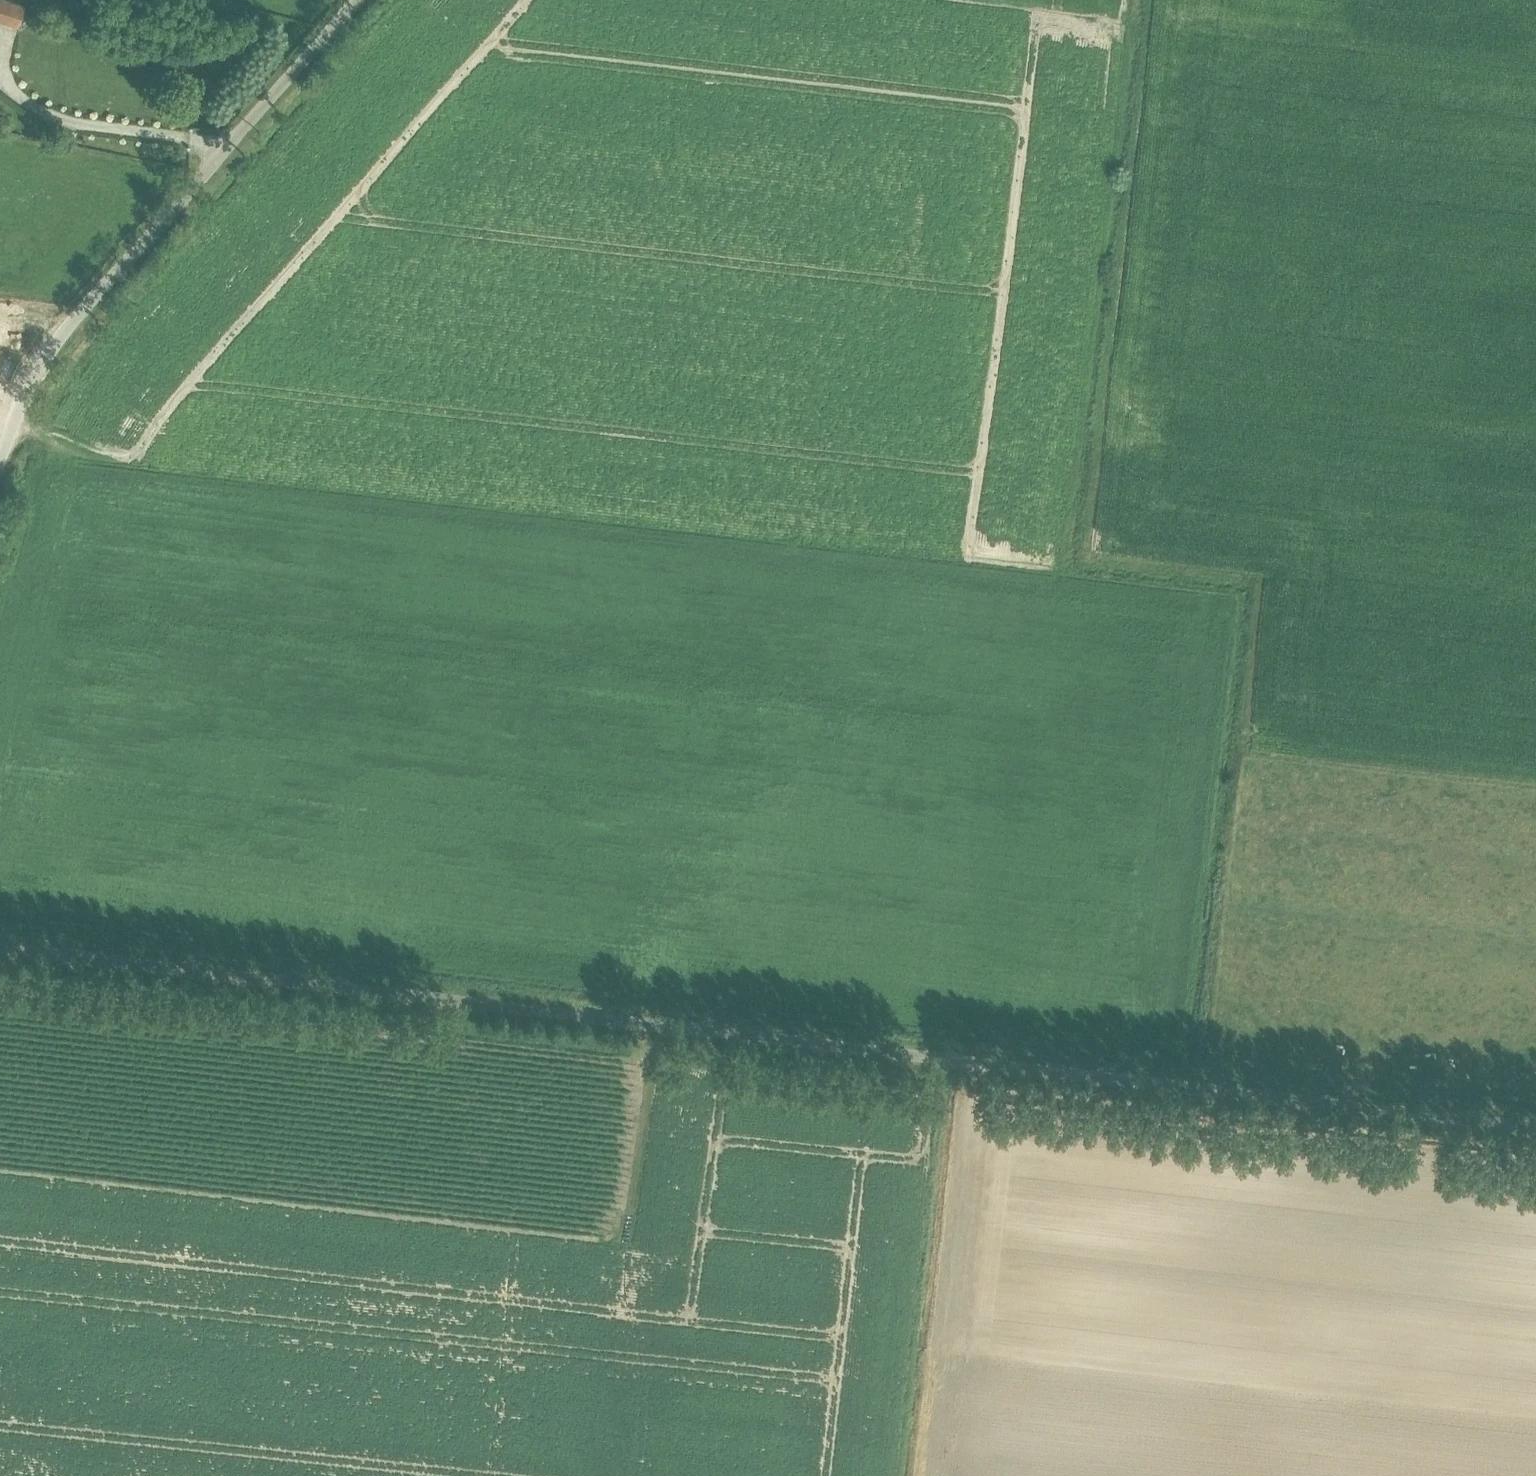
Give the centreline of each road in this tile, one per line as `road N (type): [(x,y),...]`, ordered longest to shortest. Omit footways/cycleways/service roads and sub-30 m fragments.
road 1 (unclassified): [(1535,1128),(0,949)]
road 2 (unclassified): [(0,453),(59,336),(355,0)]

